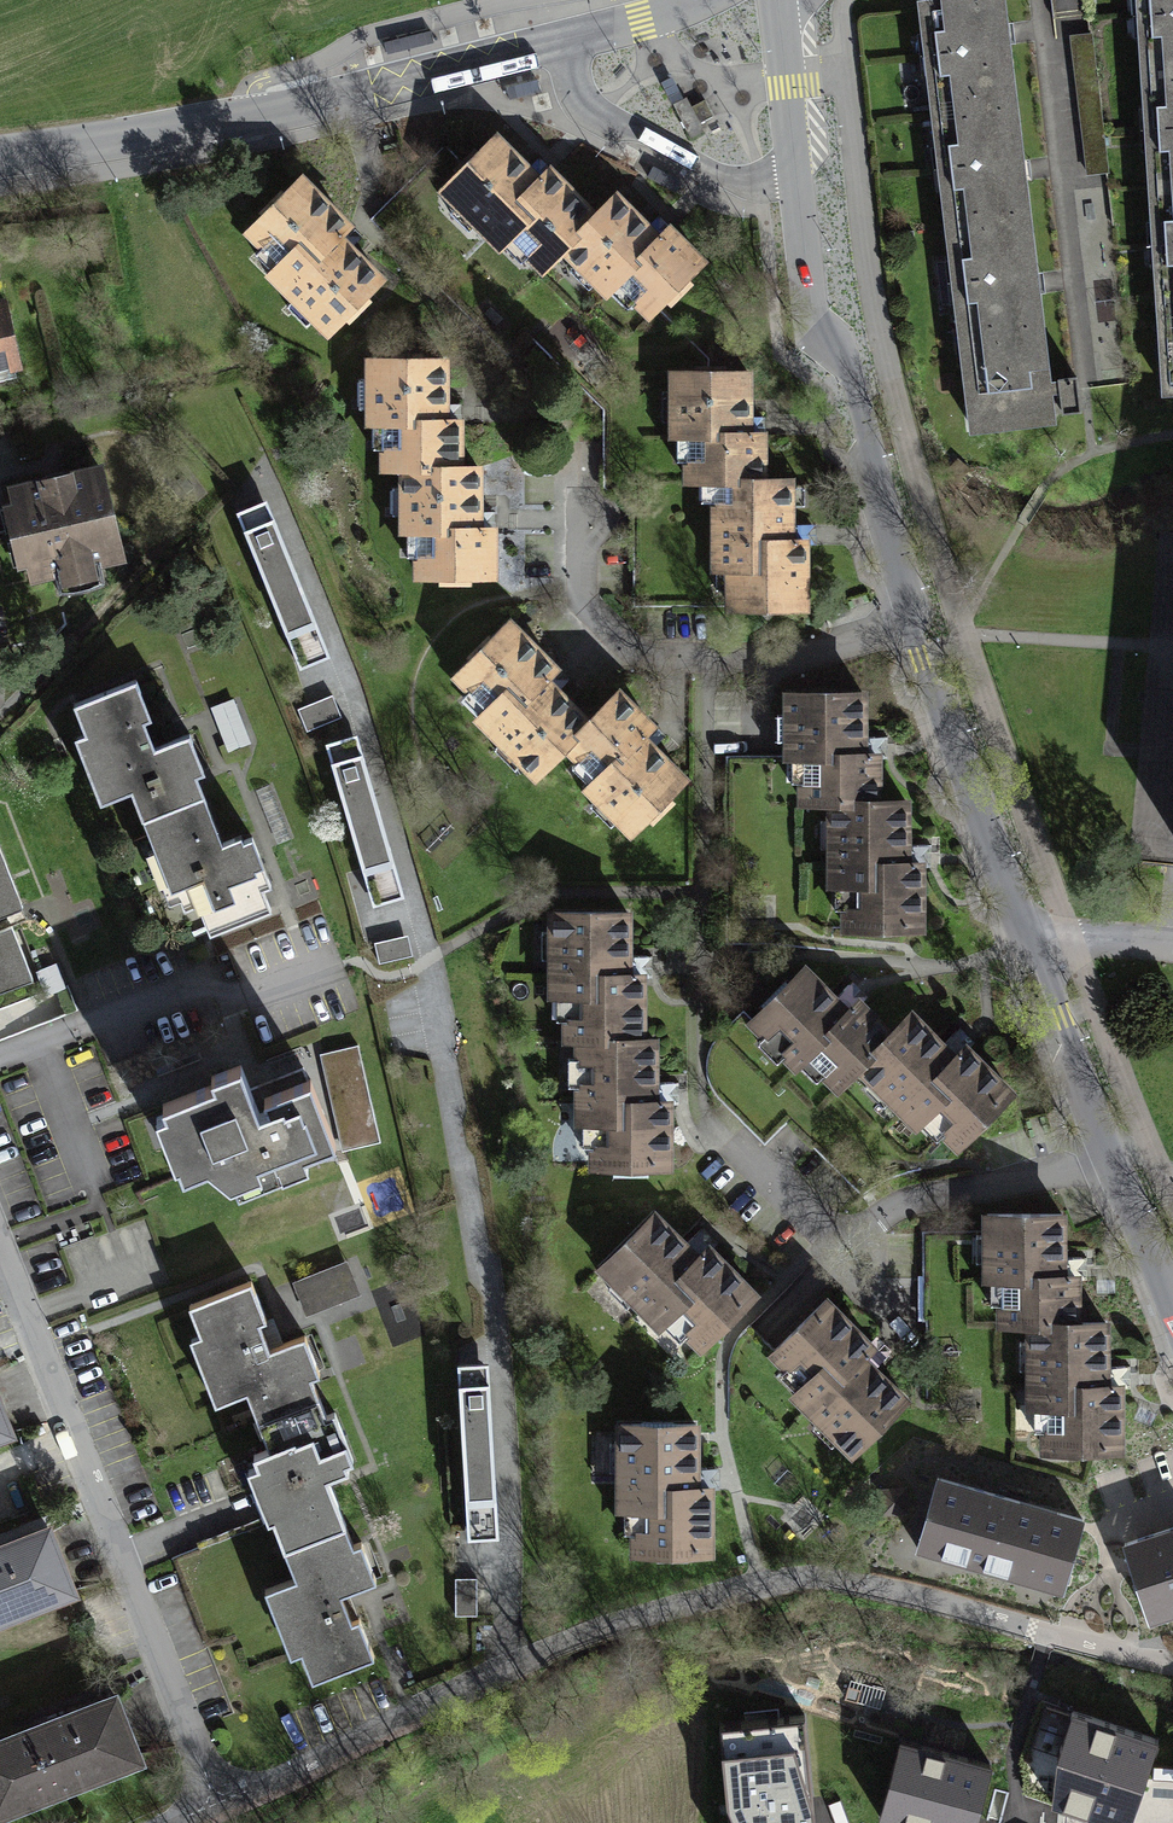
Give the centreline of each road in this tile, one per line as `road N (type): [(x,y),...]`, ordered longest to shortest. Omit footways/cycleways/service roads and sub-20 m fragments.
road 1 (residential): [(776,0),(816,323),(849,363),(915,624),(1032,943)]
road 2 (residential): [(0,157),(121,142),(350,96),(700,0)]
road 3 (residential): [(218,1804),(602,1626),(803,1575),(854,1583)]
road 4 (residential): [(218,1804),(0,1251)]
road 5 (residential): [(1032,943),(1172,1324)]
road 6 (residential): [(1032,943),(1172,949)]

